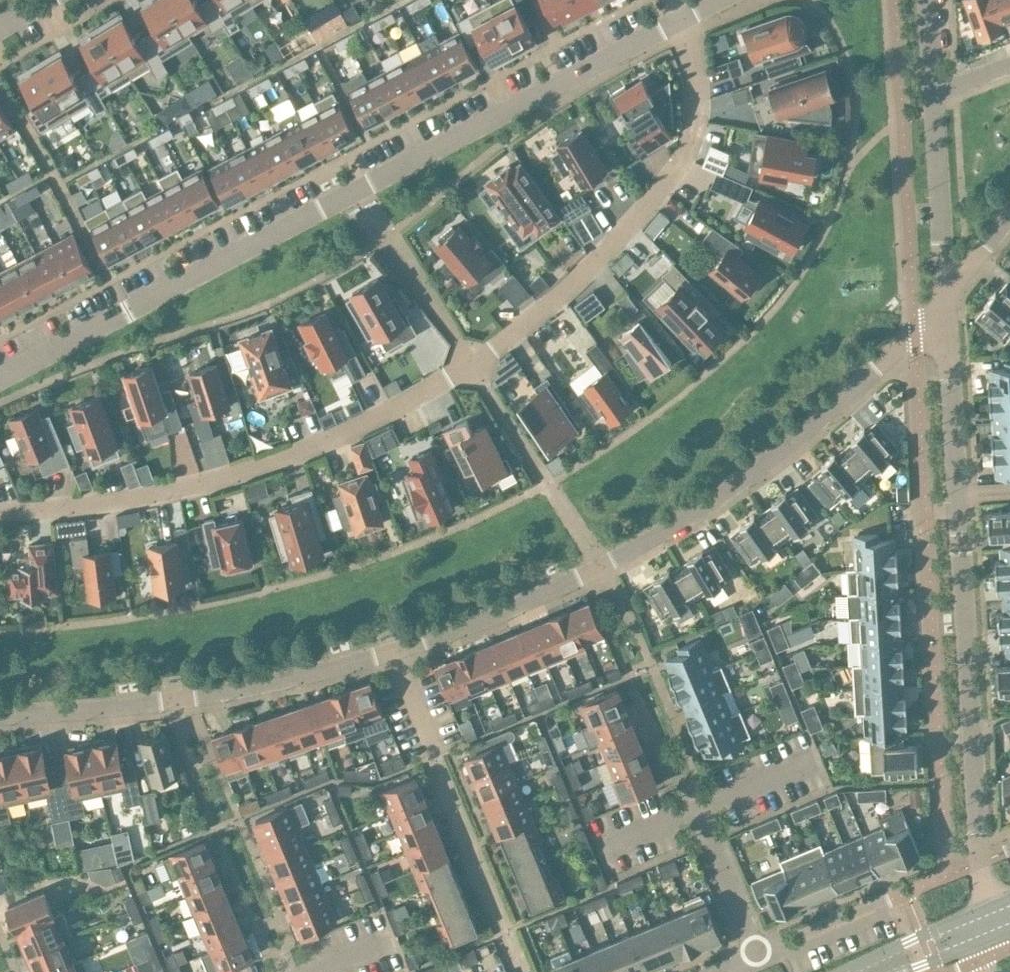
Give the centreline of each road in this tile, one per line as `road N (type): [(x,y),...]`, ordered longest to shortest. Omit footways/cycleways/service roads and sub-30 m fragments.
road 1 (residential): [(682,21),(701,83),(698,132),(680,167),(612,247),(473,368),(251,471),(157,493),(0,511)]
road 2 (residential): [(682,21),(0,377)]
road 3 (residential): [(390,655),(594,572),(738,489),(842,408),(944,295)]
road 4 (residential): [(983,909),(944,295)]
road 5 (residential): [(0,718),(168,703),(390,655)]
road 6 (residential): [(944,295),(933,95)]
road 7 (residential): [(756,960),(693,807)]
road 8 (tertiary): [(983,909),(840,971)]
road 9 (residential): [(756,960),(880,906)]
road 10 (residential): [(693,807),(818,757)]

